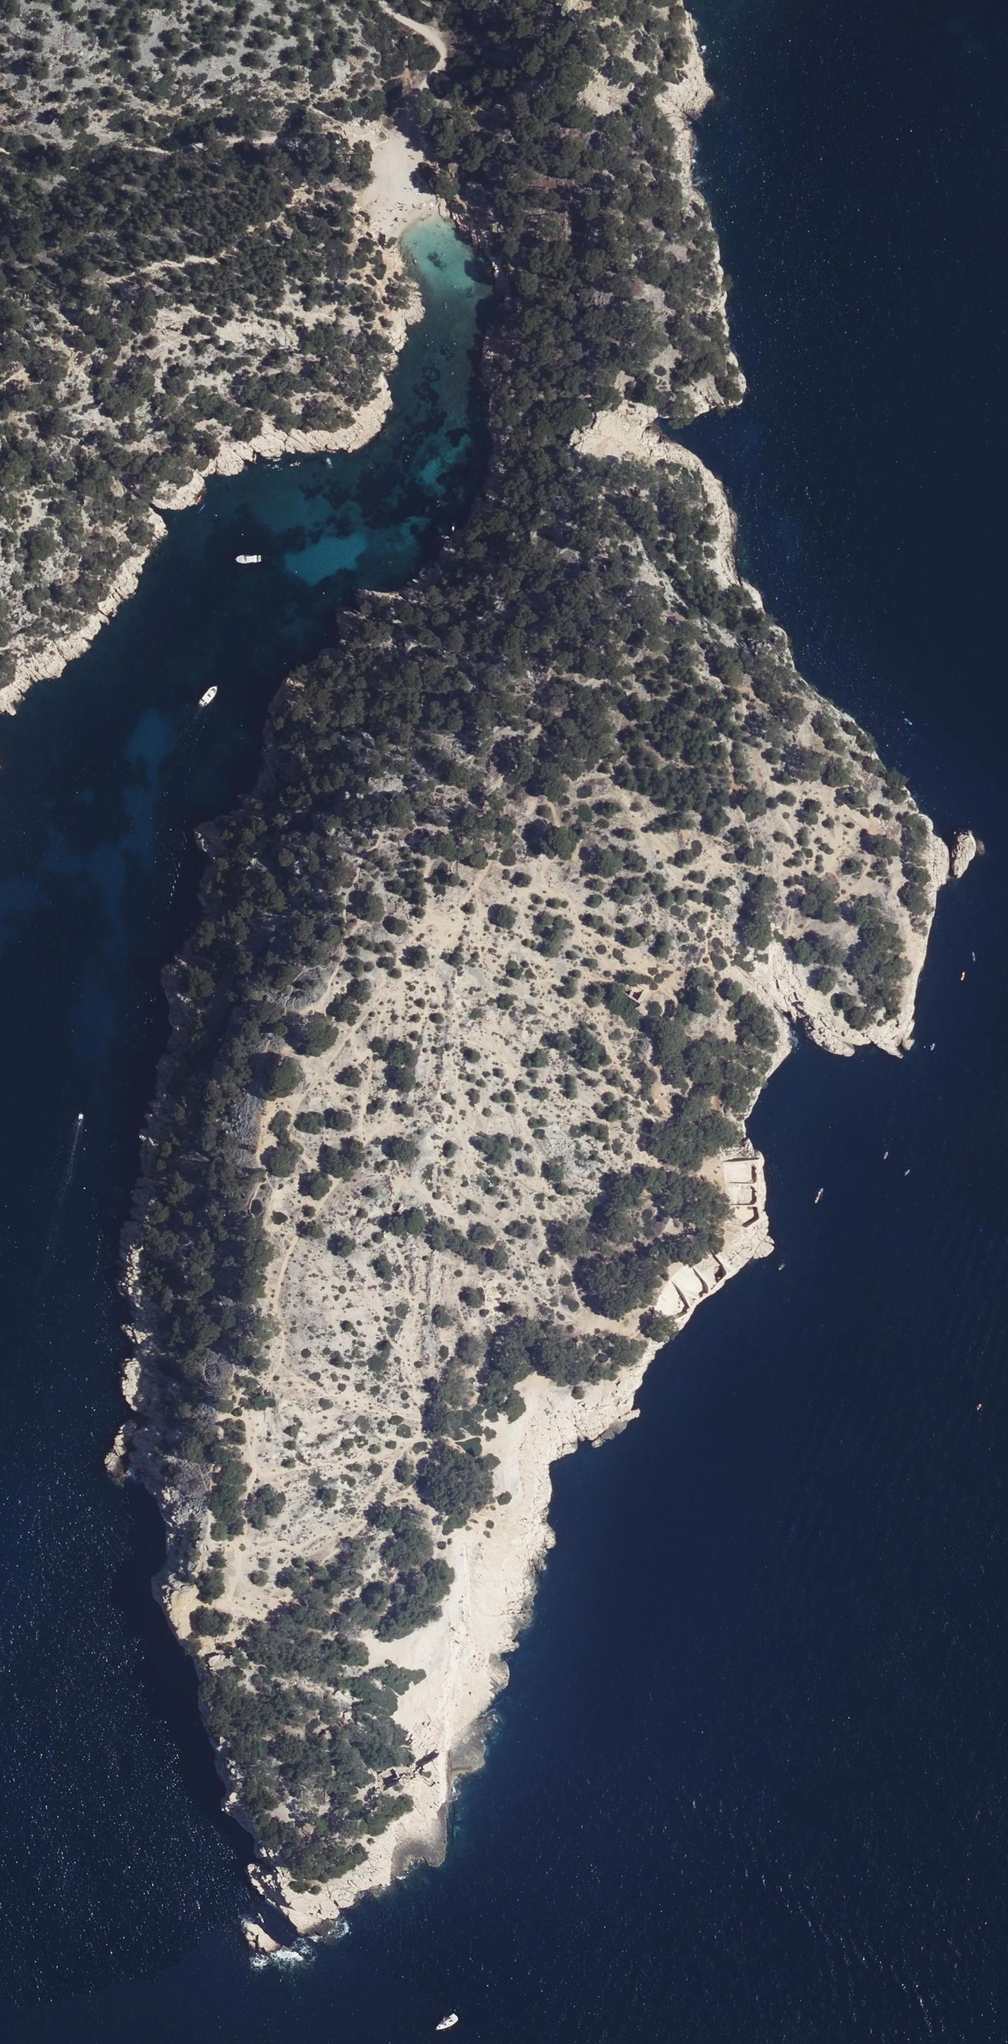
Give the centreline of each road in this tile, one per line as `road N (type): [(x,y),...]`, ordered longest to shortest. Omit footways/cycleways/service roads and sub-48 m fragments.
road 1 (track): [(405,147),(430,77),(443,63),(441,47),(381,0)]

